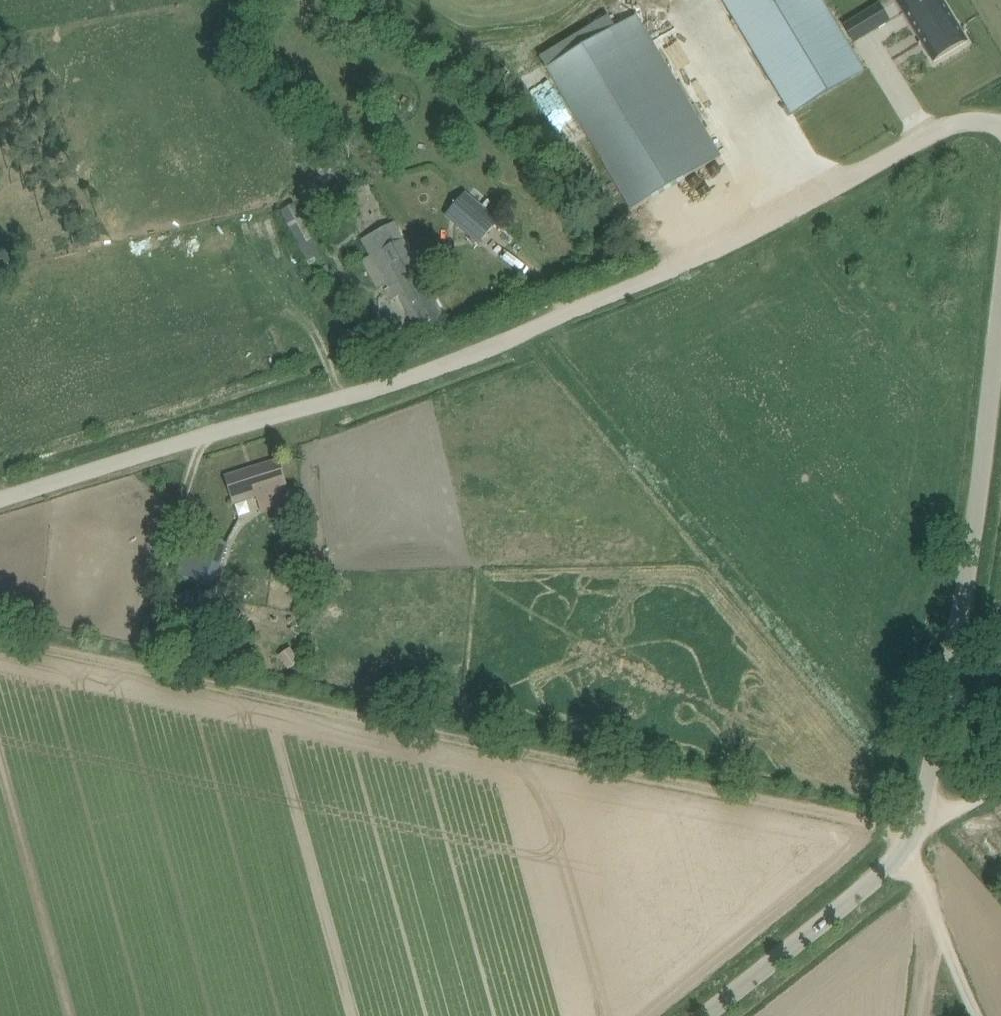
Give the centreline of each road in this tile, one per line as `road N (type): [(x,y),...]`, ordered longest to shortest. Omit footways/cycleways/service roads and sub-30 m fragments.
road 1 (unclassified): [(206,436),(476,353),(743,235),(950,128),(1000,126)]
road 2 (unclassified): [(913,838),(884,825),(152,670)]
road 3 (unclassified): [(913,838),(983,473),(1000,316)]
road 4 (unclassified): [(703,1015),(893,867),(913,838)]
road 5 (track): [(152,670),(206,436)]
road 6 (track): [(0,501),(206,436)]
road 7 (track): [(927,1015),(932,898),(913,838)]
road 8 (track): [(152,670),(0,636)]
road 9 (track): [(984,1015),(932,898)]

